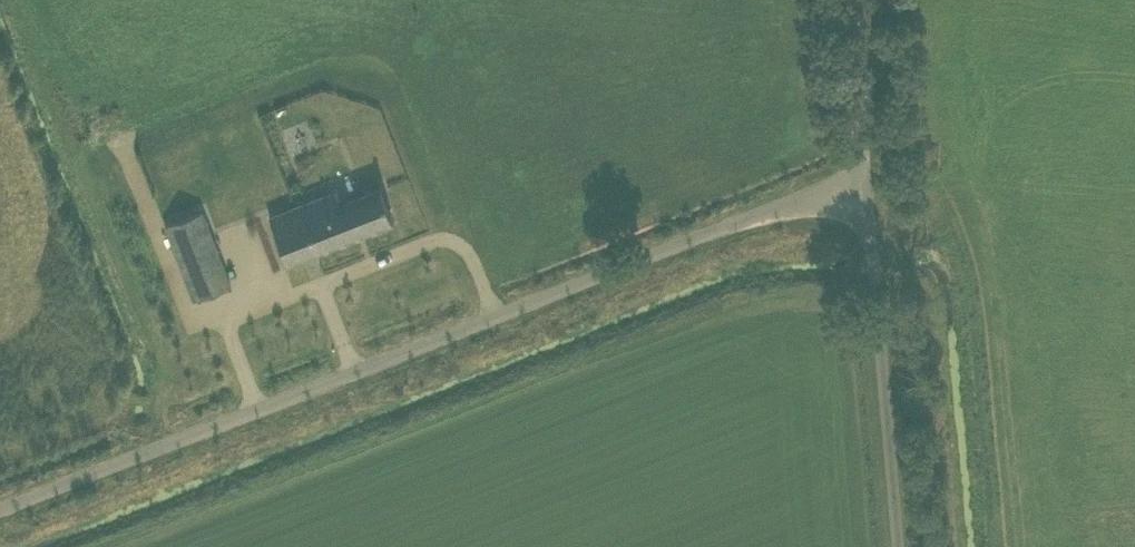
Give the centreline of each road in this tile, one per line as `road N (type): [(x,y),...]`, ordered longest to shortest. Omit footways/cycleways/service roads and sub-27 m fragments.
road 1 (unclassified): [(0,515),(863,184)]
road 2 (unclassified): [(907,546),(863,184)]
road 3 (unclassified): [(863,184),(850,0)]

